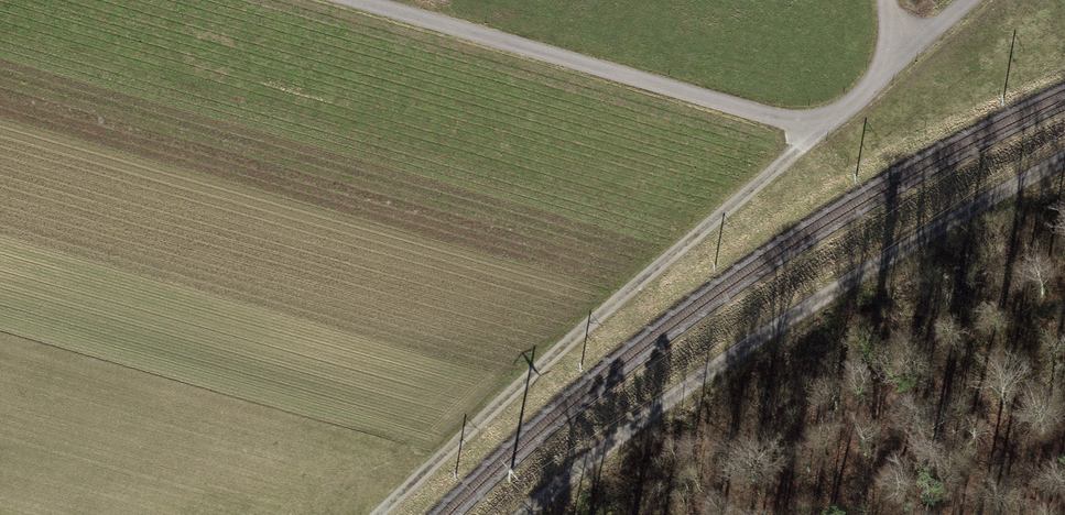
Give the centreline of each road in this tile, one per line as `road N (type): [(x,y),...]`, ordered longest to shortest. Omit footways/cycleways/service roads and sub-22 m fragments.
road 1 (track): [(961,0),(888,54),(855,97),(790,124),(353,0)]
road 2 (track): [(512,514),(564,468),(1064,153)]
road 3 (track): [(392,514),(855,97)]

